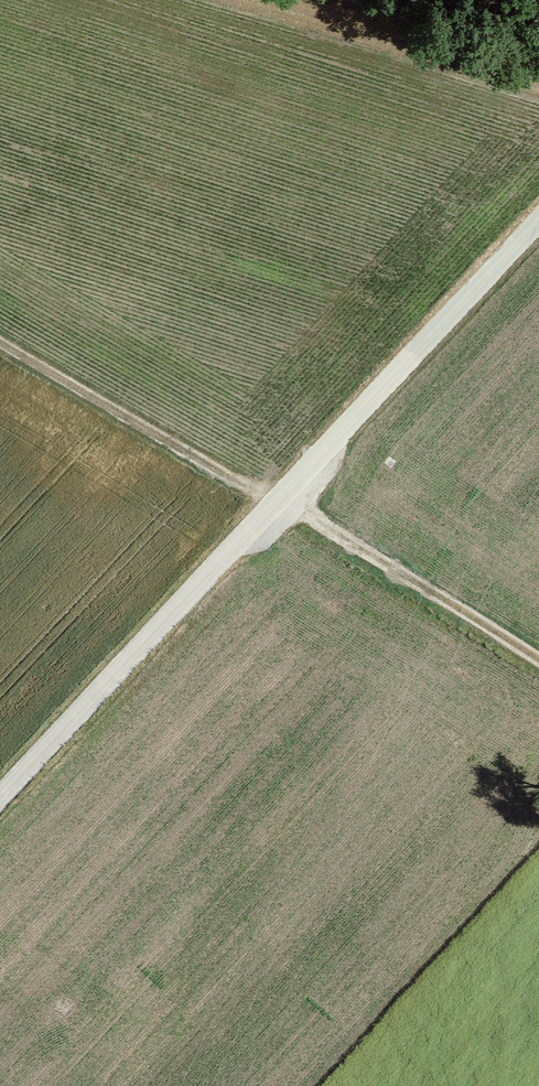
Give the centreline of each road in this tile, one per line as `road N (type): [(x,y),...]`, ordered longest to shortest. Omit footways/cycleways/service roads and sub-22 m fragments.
road 1 (track): [(538,222),(0,797)]
road 2 (track): [(538,668),(277,500),(0,339)]

